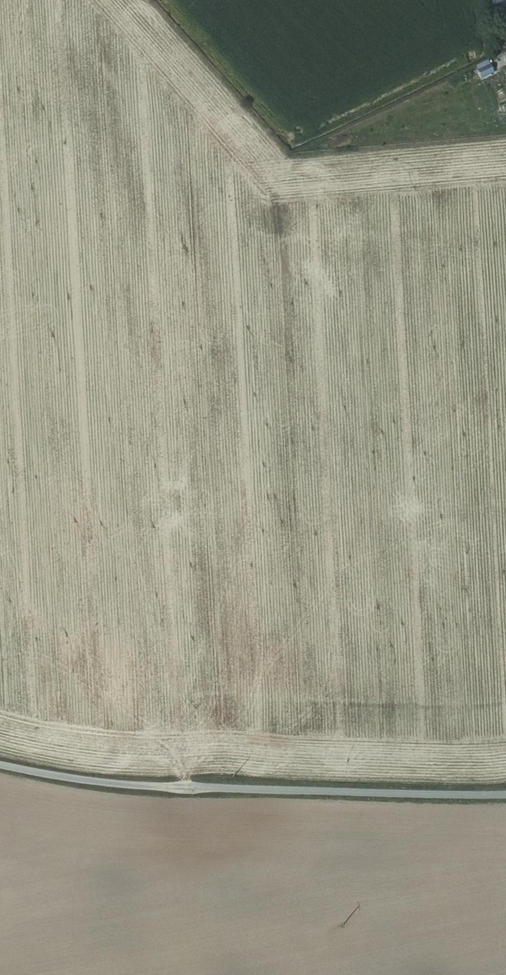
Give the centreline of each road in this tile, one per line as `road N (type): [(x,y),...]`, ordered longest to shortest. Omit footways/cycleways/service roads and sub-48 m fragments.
road 1 (unclassified): [(505,793),(92,780),(0,762)]

